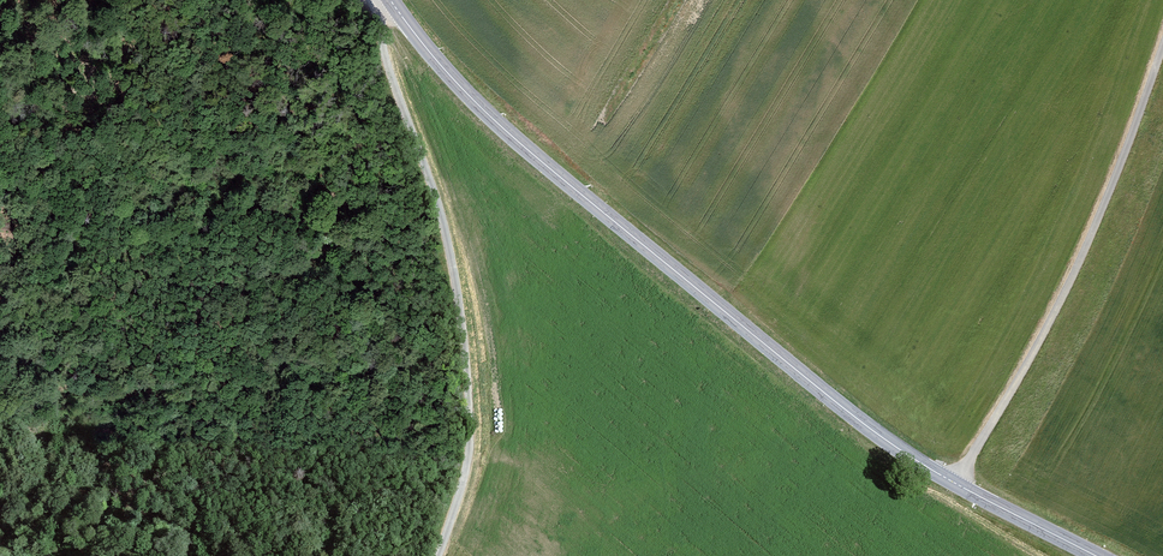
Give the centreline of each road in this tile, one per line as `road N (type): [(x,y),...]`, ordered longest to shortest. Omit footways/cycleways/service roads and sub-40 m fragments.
road 1 (primary): [(393,3),(496,122),(849,412),(955,483),(1096,555)]
road 2 (unclassified): [(393,3),(378,34),(444,228),(469,420),(466,469),(436,555)]
road 3 (track): [(955,483),(1086,245),(1162,44)]

